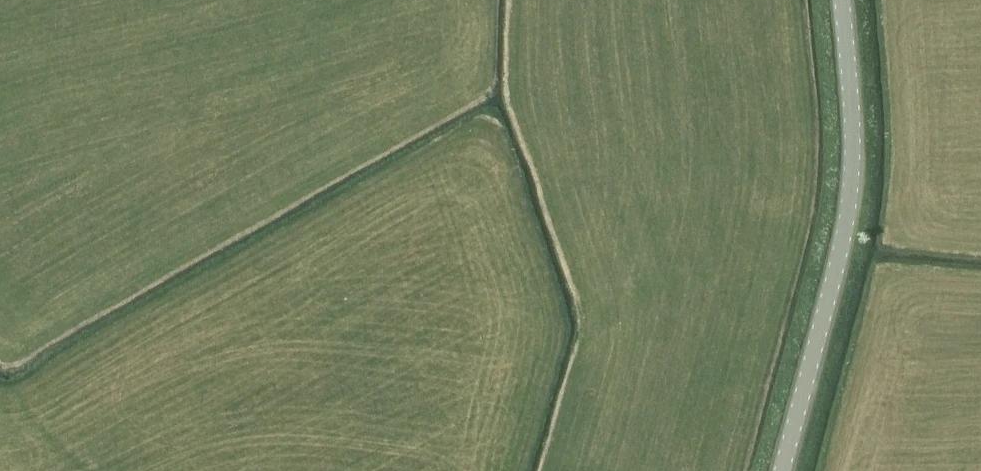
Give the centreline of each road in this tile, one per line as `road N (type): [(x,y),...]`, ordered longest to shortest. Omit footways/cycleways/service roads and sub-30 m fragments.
road 1 (tertiary): [(778,470),(842,224),(838,0)]

